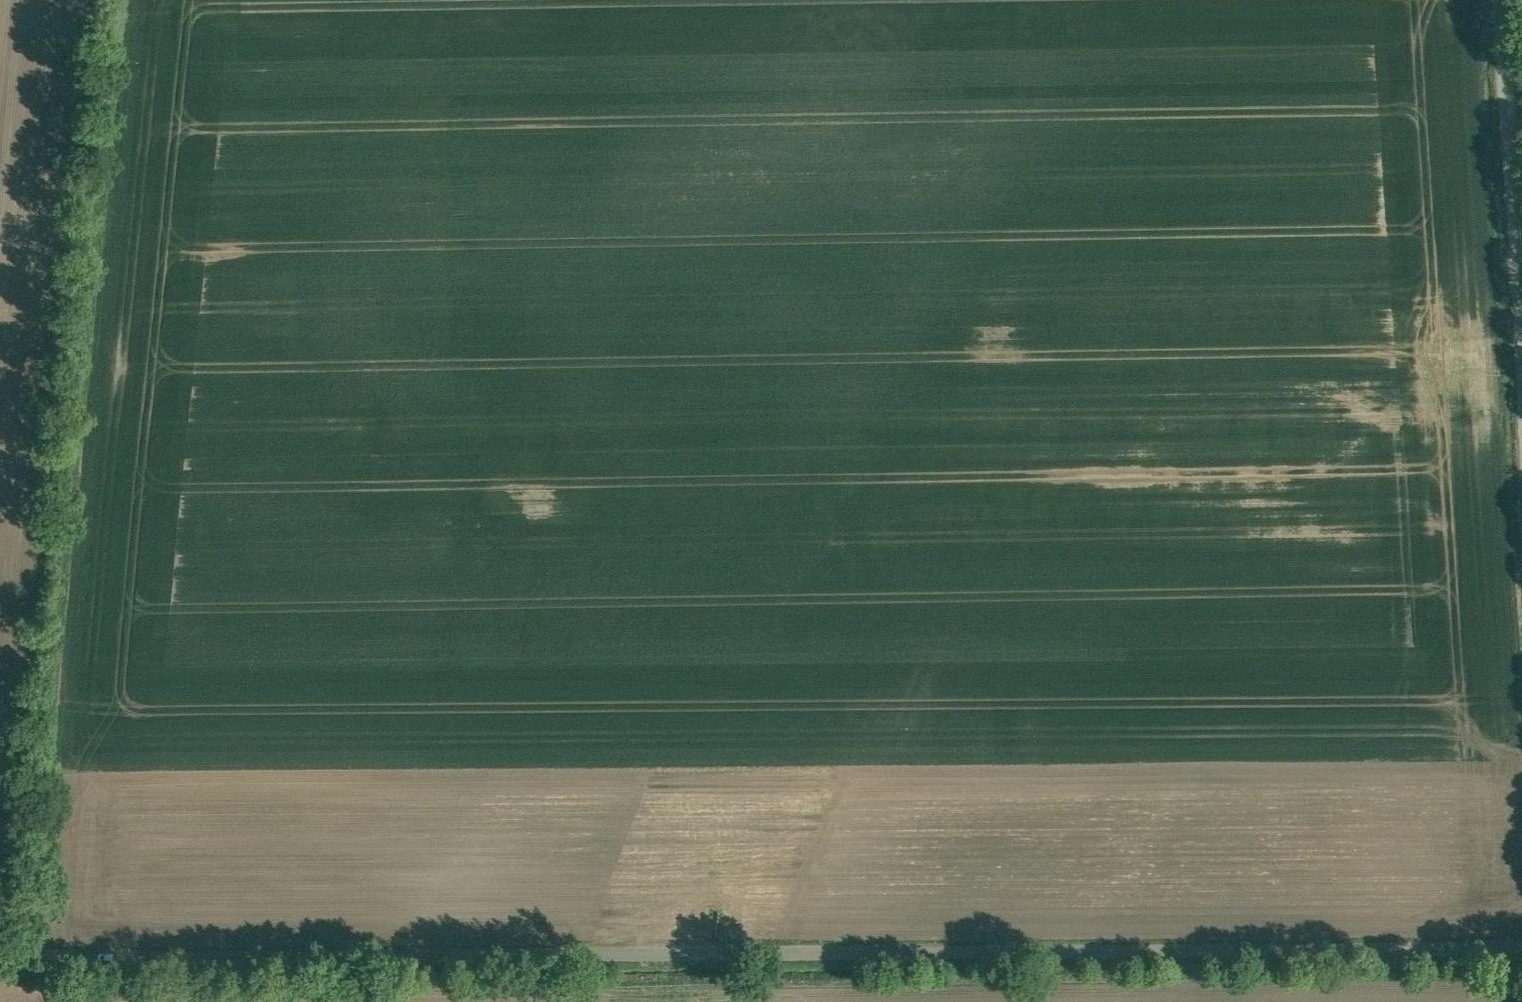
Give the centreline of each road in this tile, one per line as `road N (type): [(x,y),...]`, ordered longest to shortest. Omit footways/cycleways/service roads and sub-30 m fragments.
road 1 (unclassified): [(0,950),(46,959),(1521,946)]
road 2 (unclassified): [(1521,386),(1496,0)]

